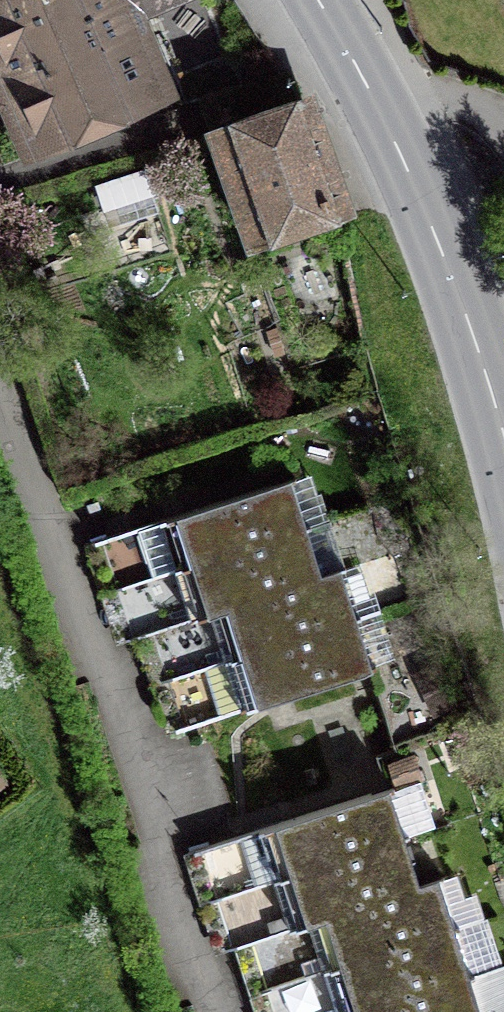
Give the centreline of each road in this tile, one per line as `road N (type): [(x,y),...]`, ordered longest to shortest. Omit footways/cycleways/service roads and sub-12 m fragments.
road 1 (residential): [(0,318),(225,1011)]
road 2 (primary): [(503,441),(462,315),(314,0)]

